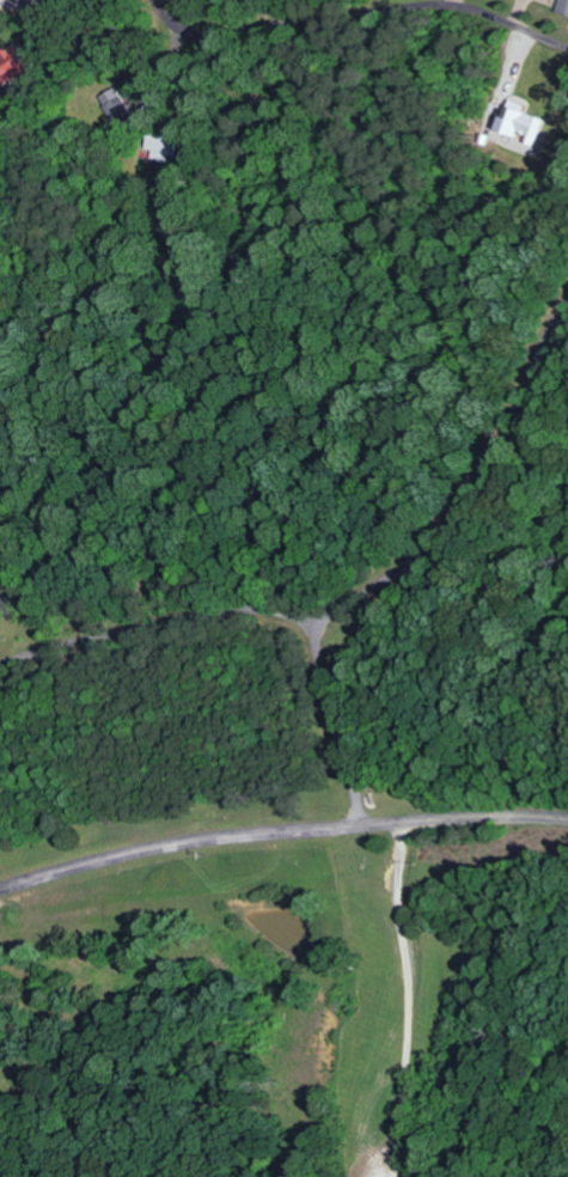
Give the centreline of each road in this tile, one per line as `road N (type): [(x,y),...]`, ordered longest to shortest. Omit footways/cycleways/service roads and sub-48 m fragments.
road 1 (residential): [(567,867),(484,862),(0,939)]
road 2 (residential): [(0,701),(195,642),(270,633),(289,644),(348,884)]
road 3 (residential): [(390,878),(390,1172)]

